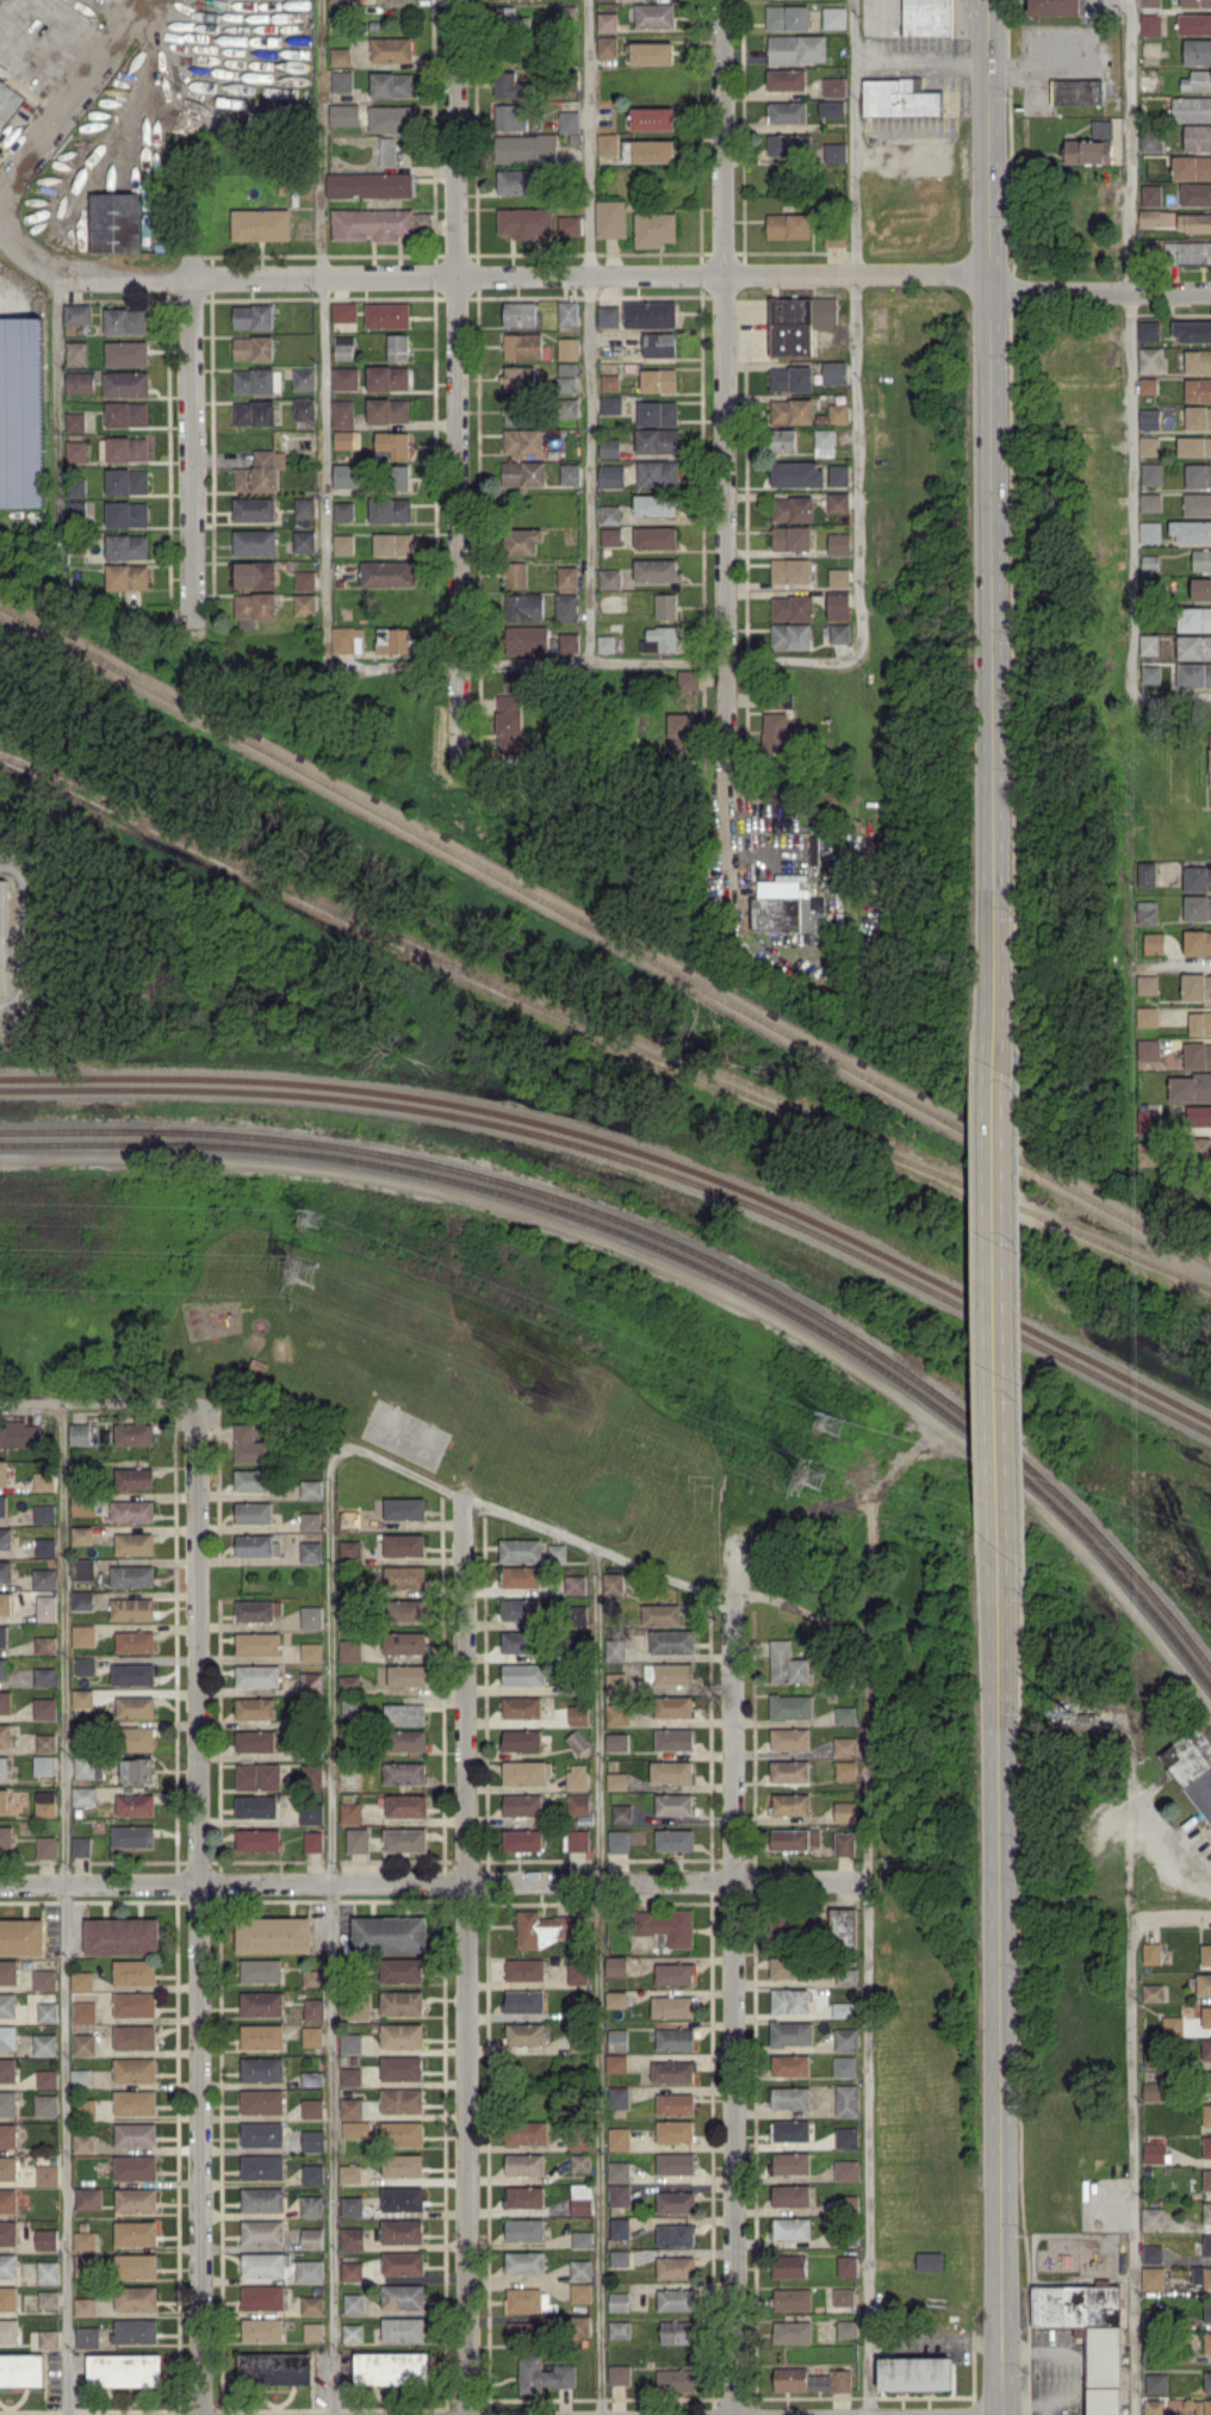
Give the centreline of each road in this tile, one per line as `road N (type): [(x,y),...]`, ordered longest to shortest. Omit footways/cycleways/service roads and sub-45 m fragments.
road 1 (primary): [(989,0),(994,1064)]
road 2 (residential): [(197,1405),(203,2414)]
road 3 (residential): [(470,2414),(462,1494)]
road 4 (residential): [(722,0),(727,893)]
road 5 (residential): [(0,1885),(867,1881)]
road 6 (primary): [(998,1548),(1002,2414)]
road 7 (residential): [(729,1550),(737,2414)]
road 8 (residential): [(455,0),(461,770)]
road 9 (residential): [(0,230),(45,266),(94,279),(724,275)]
road 10 (primary): [(994,1064),(998,1548)]
road 11 (residential): [(190,279),(192,626)]
road 12 (residential): [(990,275),(724,275)]
road 13 (residential): [(0,200),(147,0)]
road 14 (residential): [(990,290),(1210,292)]
road 15 (residential): [(0,1407),(197,1405)]

